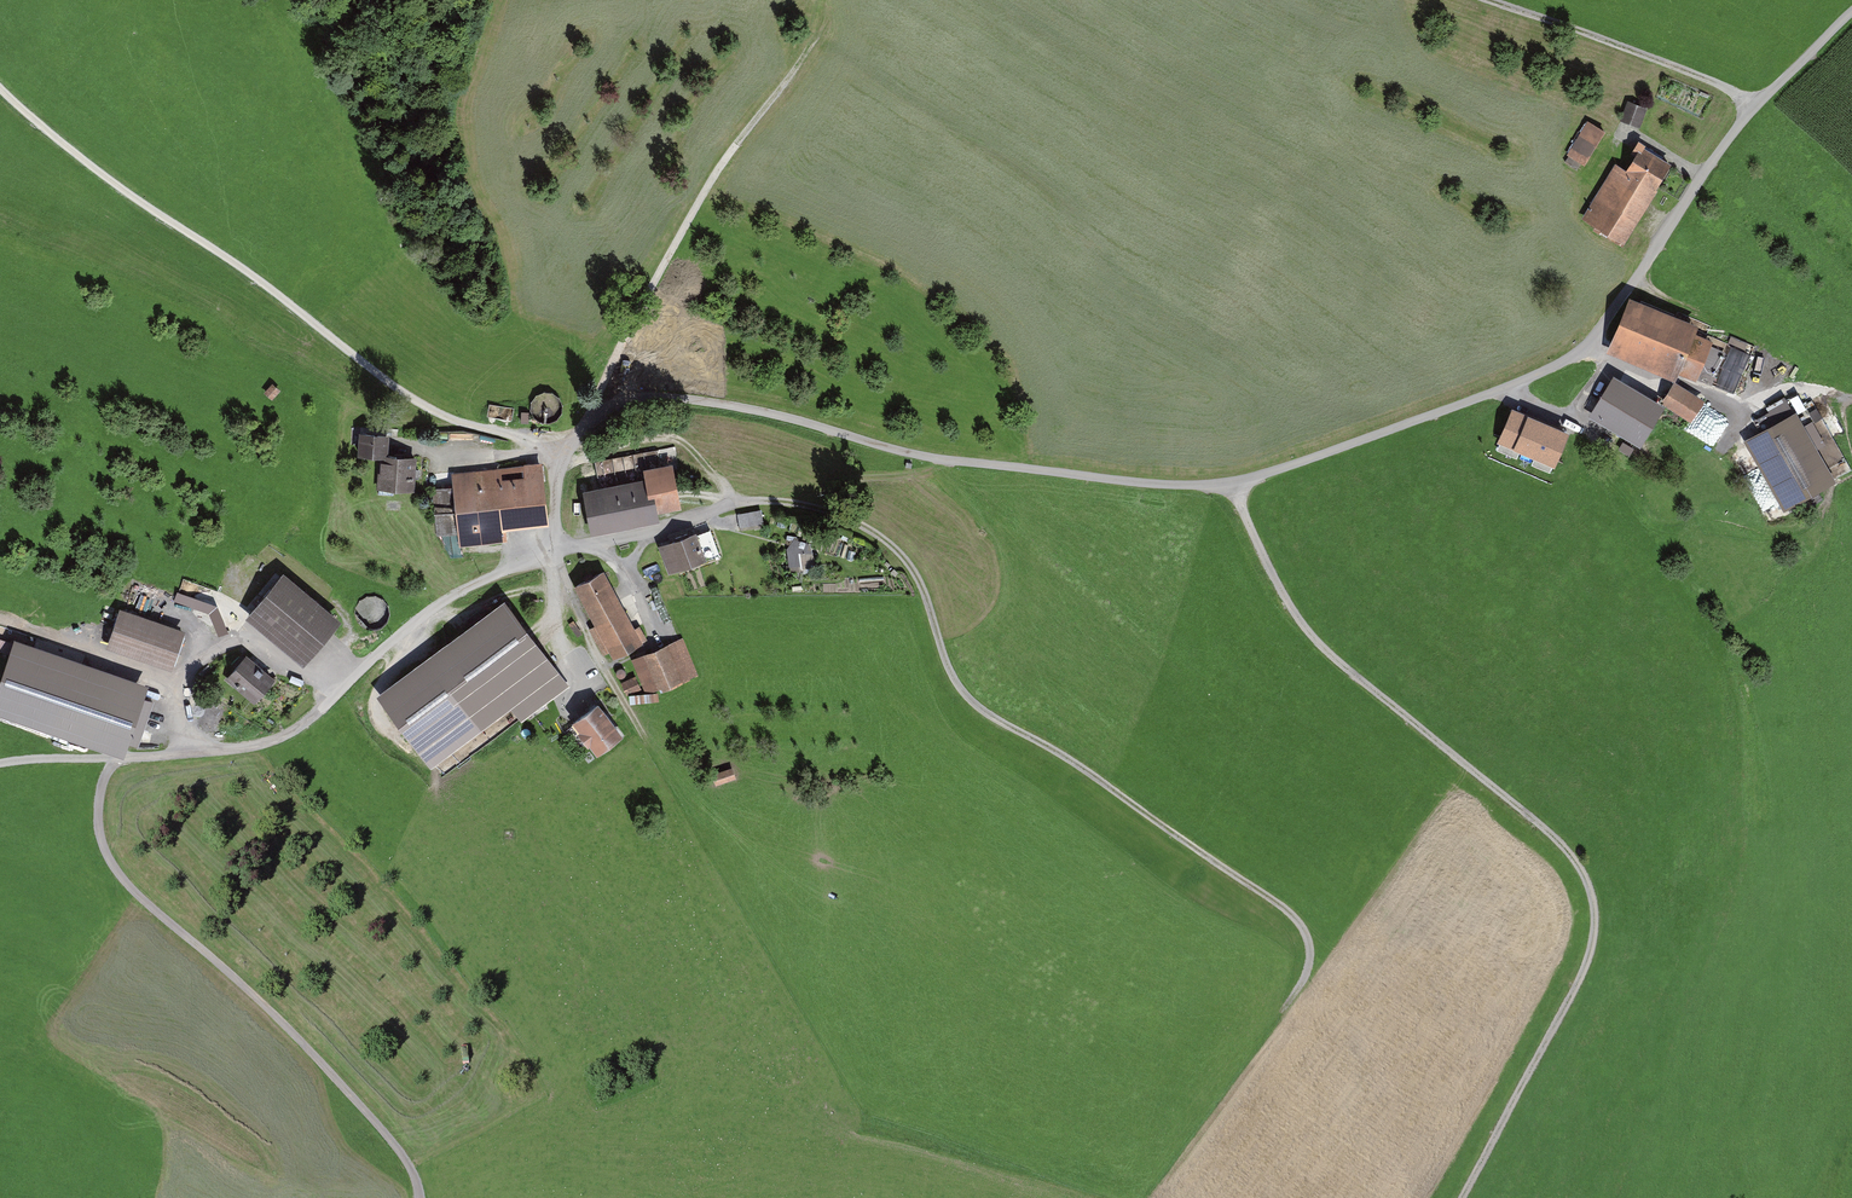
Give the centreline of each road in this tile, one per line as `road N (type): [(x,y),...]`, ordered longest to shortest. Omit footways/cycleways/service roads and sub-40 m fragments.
road 1 (unclassified): [(306,723),(554,533),(561,474),(605,390),(1236,490),(1551,372),(1600,339),(1748,114),(1851,14)]
road 2 (track): [(1281,1008),(1310,976),(1299,913),(979,707),(957,683),(910,559),(878,533),(767,497),(585,550),(554,533)]
road 3 (track): [(1456,1197),(1580,980),(1603,906),(1552,829),(1433,734),(1334,673),(1278,586),(1236,490)]
road 4 (track): [(561,474),(335,337),(0,93)]
road 5 (track): [(418,1197),(414,1167),(381,1126),(221,959),(124,888),(96,815),(95,781),(129,746)]
road 6 (track): [(605,390),(709,189),(814,40)]
road 7 (track): [(0,624),(145,677),(177,680),(242,638),(343,695)]
road 8 (track): [(0,763),(306,723)]
road 9 (track): [(1760,104),(1494,0)]

